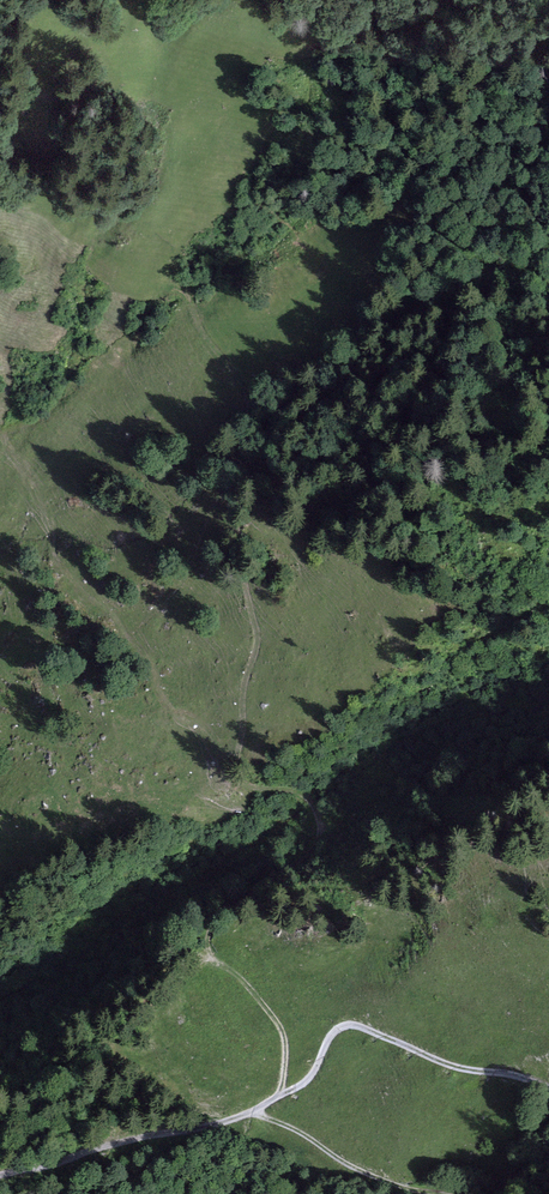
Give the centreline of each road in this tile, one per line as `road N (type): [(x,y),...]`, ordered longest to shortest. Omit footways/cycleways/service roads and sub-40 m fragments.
road 1 (track): [(280,1094),(281,1028),(209,946),(216,917),(292,865),(324,823),(304,795),(240,783),(234,771),(254,640),(236,536),(247,398)]
road 2 (track): [(253,1111),(310,1077),(330,1035),(350,1024),(447,1064),(548,1088)]
road 3 (track): [(0,1174),(253,1111)]
road 4 (track): [(253,1111),(373,1176),(446,1193)]
road 5 (track): [(247,398),(245,381),(179,288),(115,276)]

